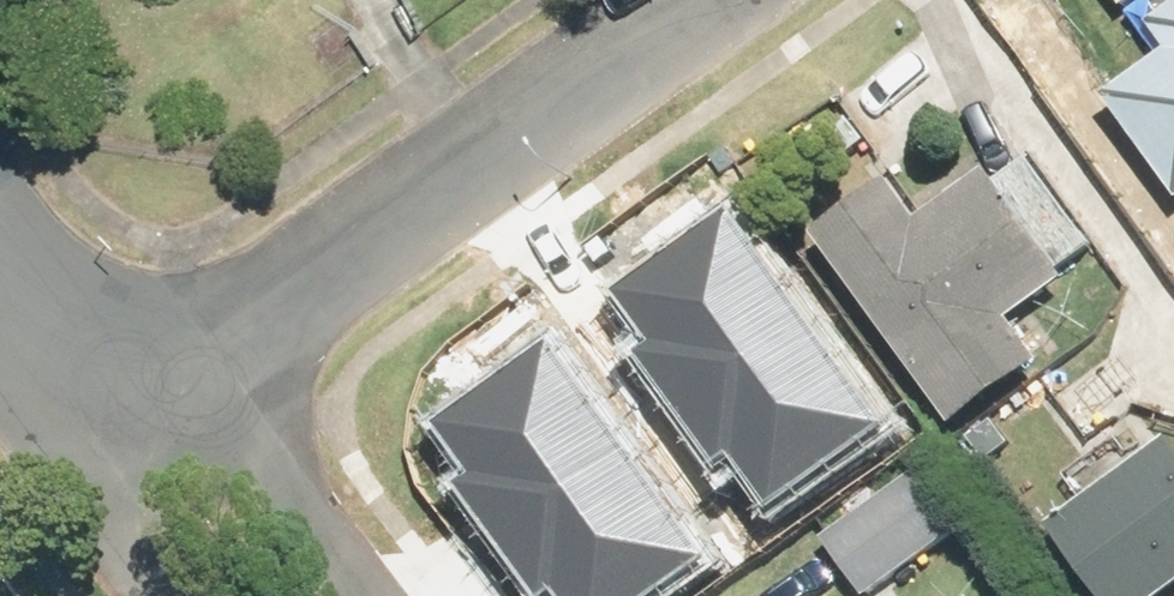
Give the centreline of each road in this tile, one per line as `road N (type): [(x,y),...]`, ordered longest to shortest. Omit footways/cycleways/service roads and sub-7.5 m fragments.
road 1 (residential): [(121,393),(680,0)]
road 2 (residential): [(121,393),(268,448),(375,595)]
road 3 (residential): [(0,268),(121,393)]

